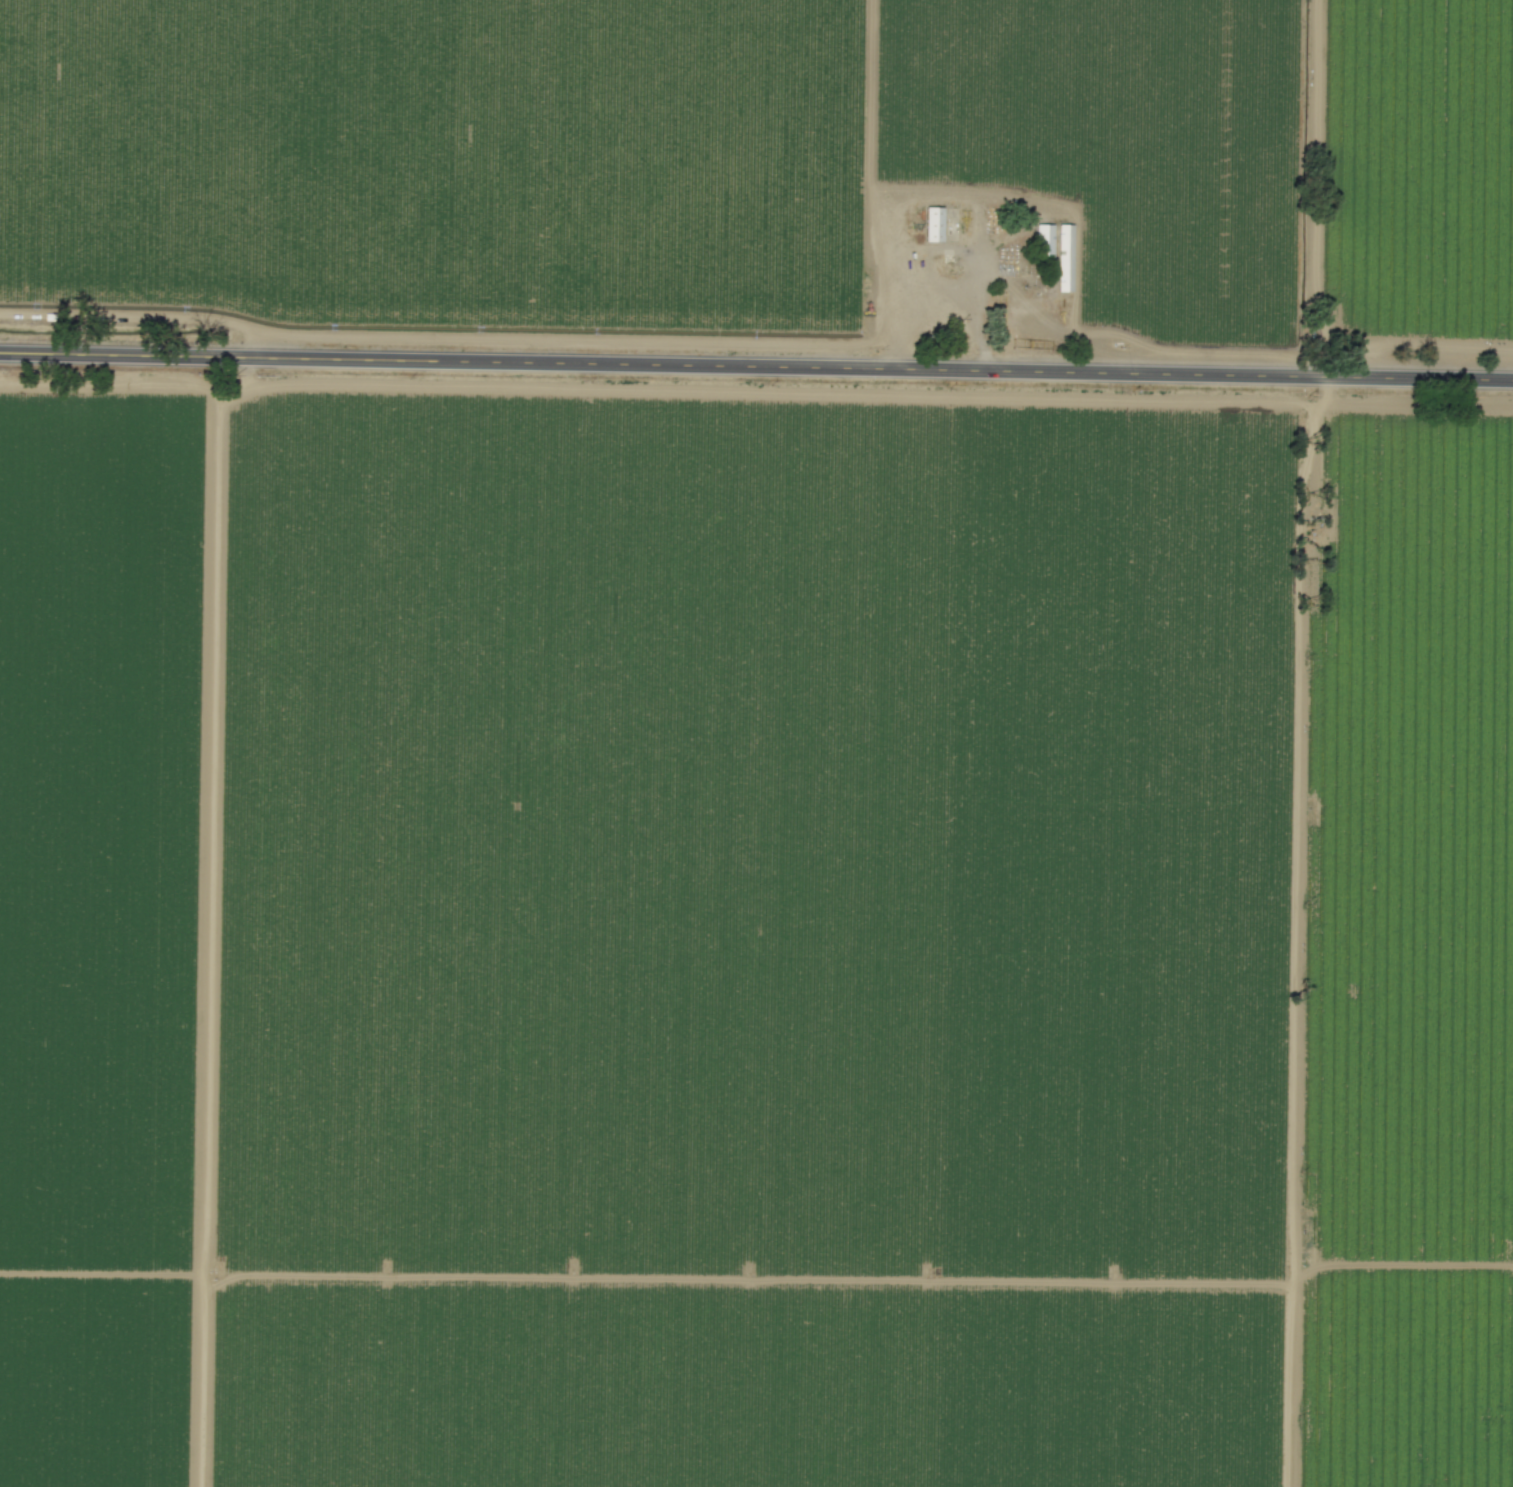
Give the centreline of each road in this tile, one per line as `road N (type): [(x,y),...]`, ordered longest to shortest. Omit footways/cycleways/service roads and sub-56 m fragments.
road 1 (secondary): [(0,350),(1512,377)]

